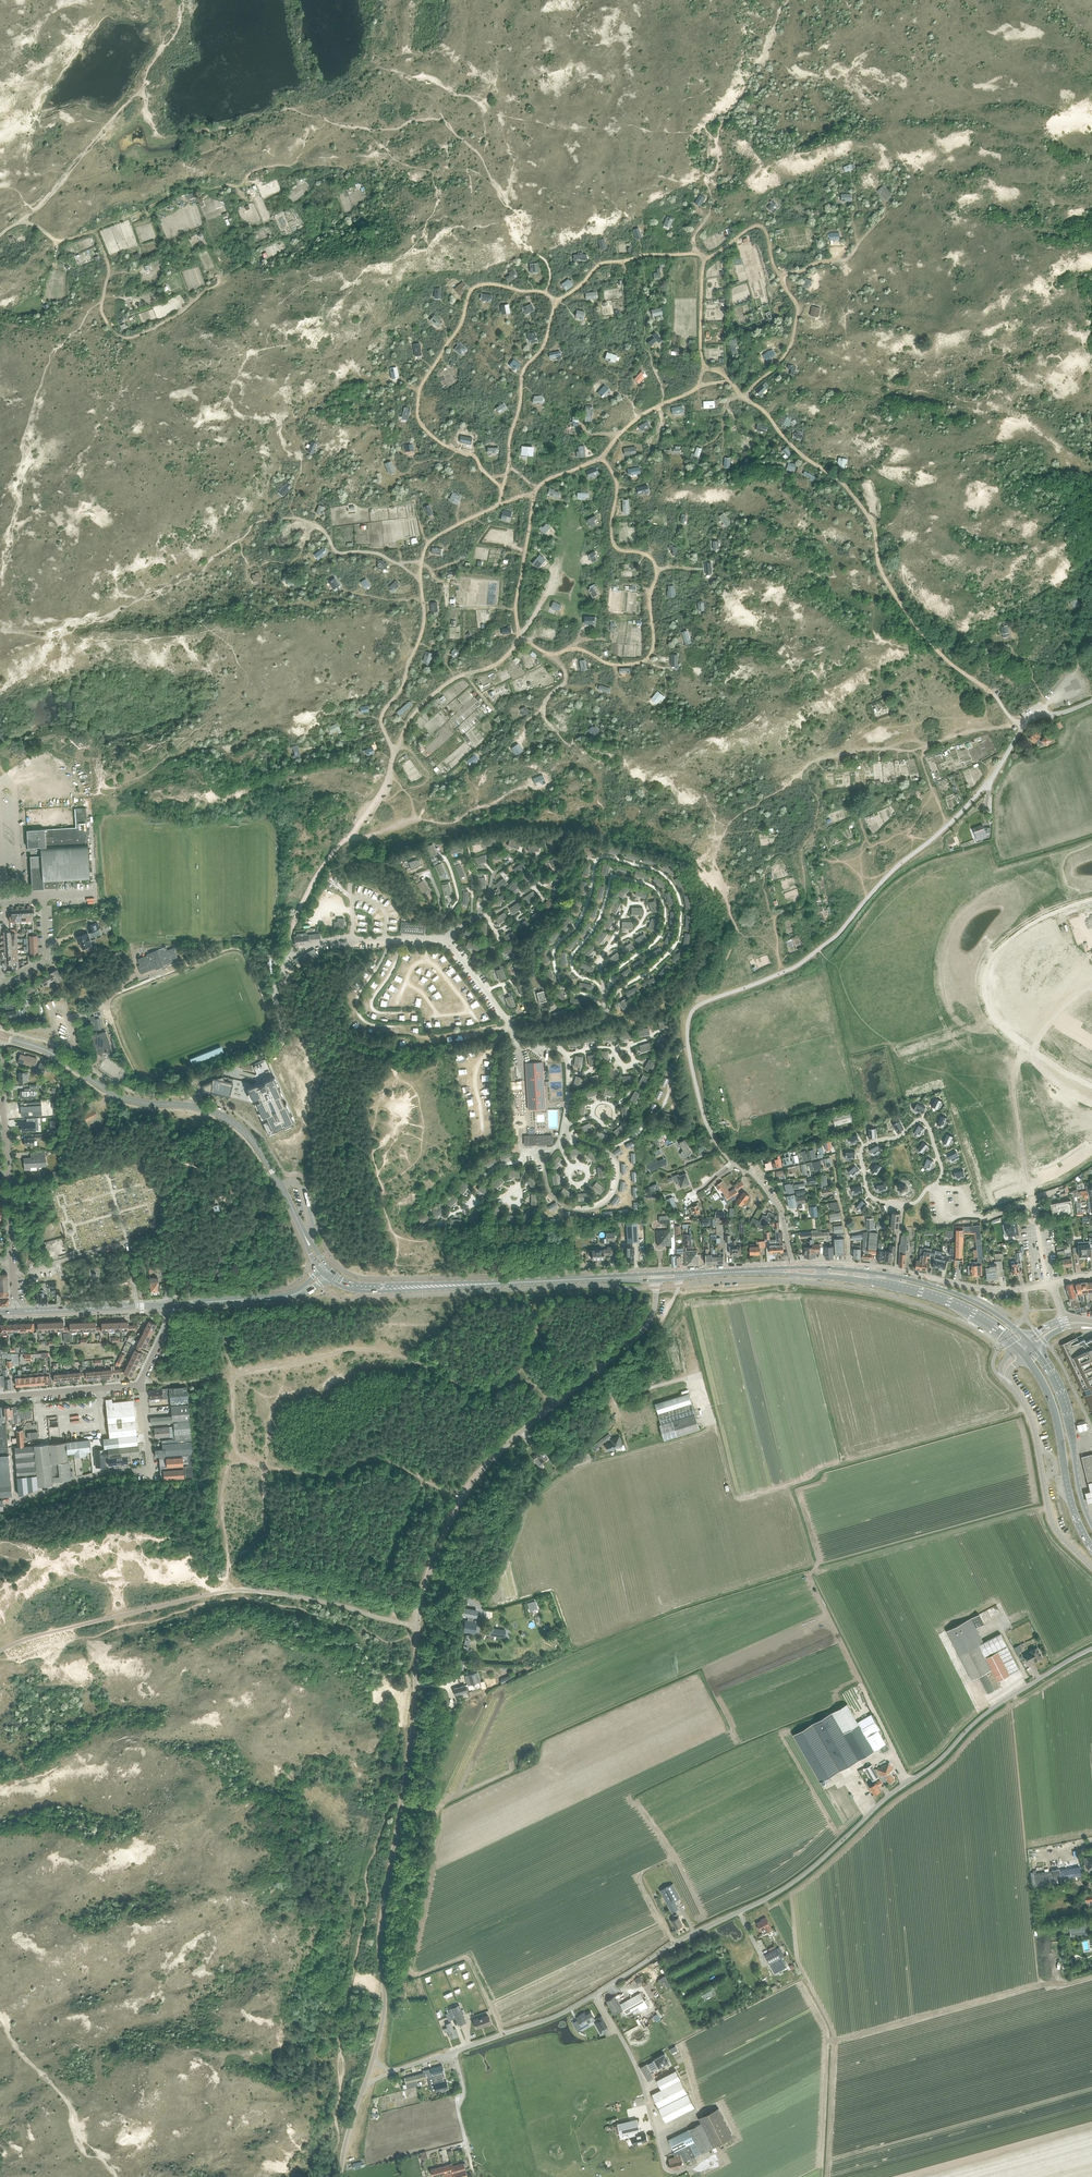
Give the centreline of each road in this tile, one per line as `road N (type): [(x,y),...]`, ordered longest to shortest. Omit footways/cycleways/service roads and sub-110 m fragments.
road 1 (unclassified): [(374,2054),(385,2004),(380,1937),(412,1741),(422,1607),(444,1540),(508,1442),(644,1329),(658,1277)]
road 2 (unclassified): [(391,2072),(543,2022),(789,1887),(994,1708),(1091,1648)]
road 3 (track): [(536,491),(515,606),(520,639),(501,663),(443,687),(411,719),(378,799),(301,907),(289,958)]
road 4 (track): [(403,1805),(442,1816),(408,1974),(468,1956),(502,2035)]
road 5 (track): [(24,220),(69,239),(183,188),(242,186),(256,169),(289,167)]
road 6 (track): [(835,2042),(1091,1975)]
road 7 (secondary): [(582,1279),(366,1289),(325,1272)]
road 8 (unclassified): [(192,1106),(198,1081),(279,1047),(285,1027),(276,989),(289,958),(338,938)]
road 9 (track): [(851,1054),(898,1046),(1091,981)]
road 10 (secondary): [(1028,1340),(944,1290),(883,1274),(794,1268)]
road 11 (secondary): [(795,1275),(929,1295),(974,1313),(1018,1348)]
road 12 (track): [(797,1959),(835,2042),(827,2176)]
road 13 (residential): [(15,1499),(104,1472),(150,1467),(141,1383)]
road 14 (secondary): [(325,1272),(253,1141),(226,1118),(192,1106)]
road 15 (secondary): [(192,1106),(125,1098),(48,1051),(0,1037)]
road 16 (unclassified): [(1008,1384),(1035,1429),(1053,1524),(1091,1568)]
road 17 (secondary): [(1025,1356),(1050,1398),(1071,1501),(1091,1548)]
road 18 (track): [(0,236),(57,188),(139,89)]
road 19 (secondary): [(1091,1525),(1064,1400),(1035,1348)]
road 20 (secondary): [(15,1312),(177,1305)]
road 21 (residential): [(794,1268),(778,1206),(713,1136)]
road 22 (residential): [(13,1267),(3,1110)]
road 23 (secondary): [(177,1305),(287,1296),(325,1272)]
road 24 (unclassified): [(978,794),(1030,720),(1091,701)]
road 25 (residential): [(0,1397),(141,1383)]
road 26 (residential): [(1050,1284),(998,1291),(928,1277)]

